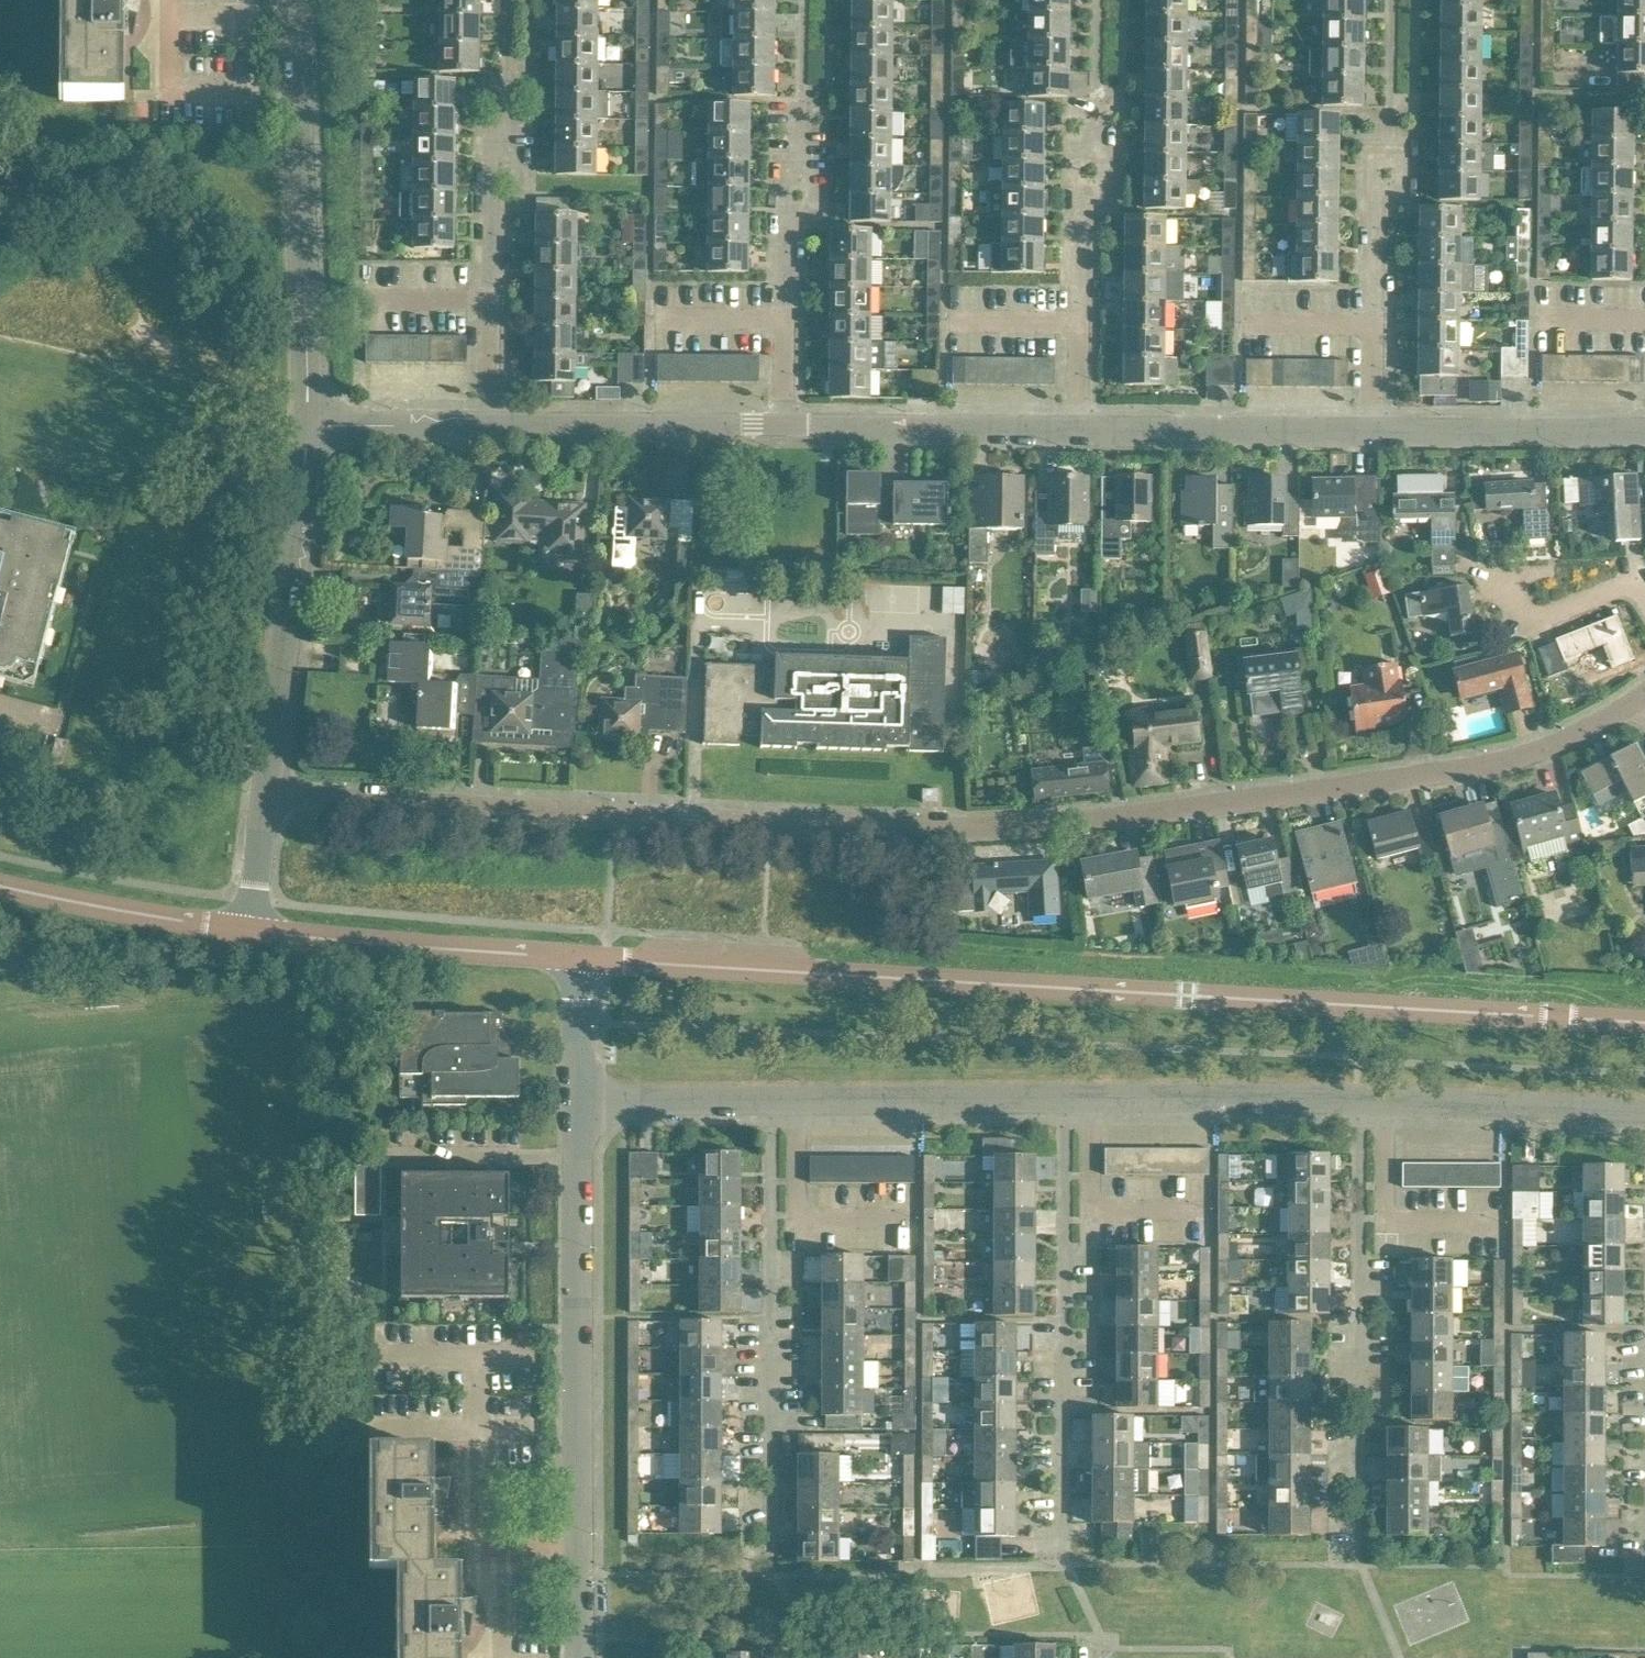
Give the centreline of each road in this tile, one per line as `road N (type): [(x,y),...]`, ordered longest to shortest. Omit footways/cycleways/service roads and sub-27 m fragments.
road 1 (residential): [(265,794),(842,834),(1066,823),(1493,764),(1544,750),(1644,696)]
road 2 (unclassified): [(1644,1022),(575,959)]
road 3 (residential): [(577,1103),(1214,1099),(1644,1112)]
road 4 (residential): [(581,1556),(577,1103)]
road 5 (residential): [(308,426),(295,0)]
road 6 (residential): [(265,794),(308,426)]
road 7 (unclassified): [(575,959),(249,930)]
road 8 (residential): [(1080,433),(1379,437)]
road 9 (residential): [(487,427),(784,429)]
road 10 (residential): [(784,429),(1080,433)]
road 11 (residential): [(1379,437),(1644,432)]
road 12 (unclassified): [(249,930),(0,886)]
road 13 (residential): [(487,427),(488,304),(363,303)]
road 14 (residential): [(1379,437),(1379,332),(1241,330)]
road 15 (residential): [(945,329),(1081,329),(1080,433)]
road 16 (residential): [(784,429),(787,327),(650,326)]
road 17 (residential): [(1644,595),(1636,580),(1529,624),(1500,577)]
road 18 (residential): [(308,426),(487,427)]
road 19 (residential): [(577,1103),(575,959)]
road 20 (residential): [(249,930),(265,794)]

